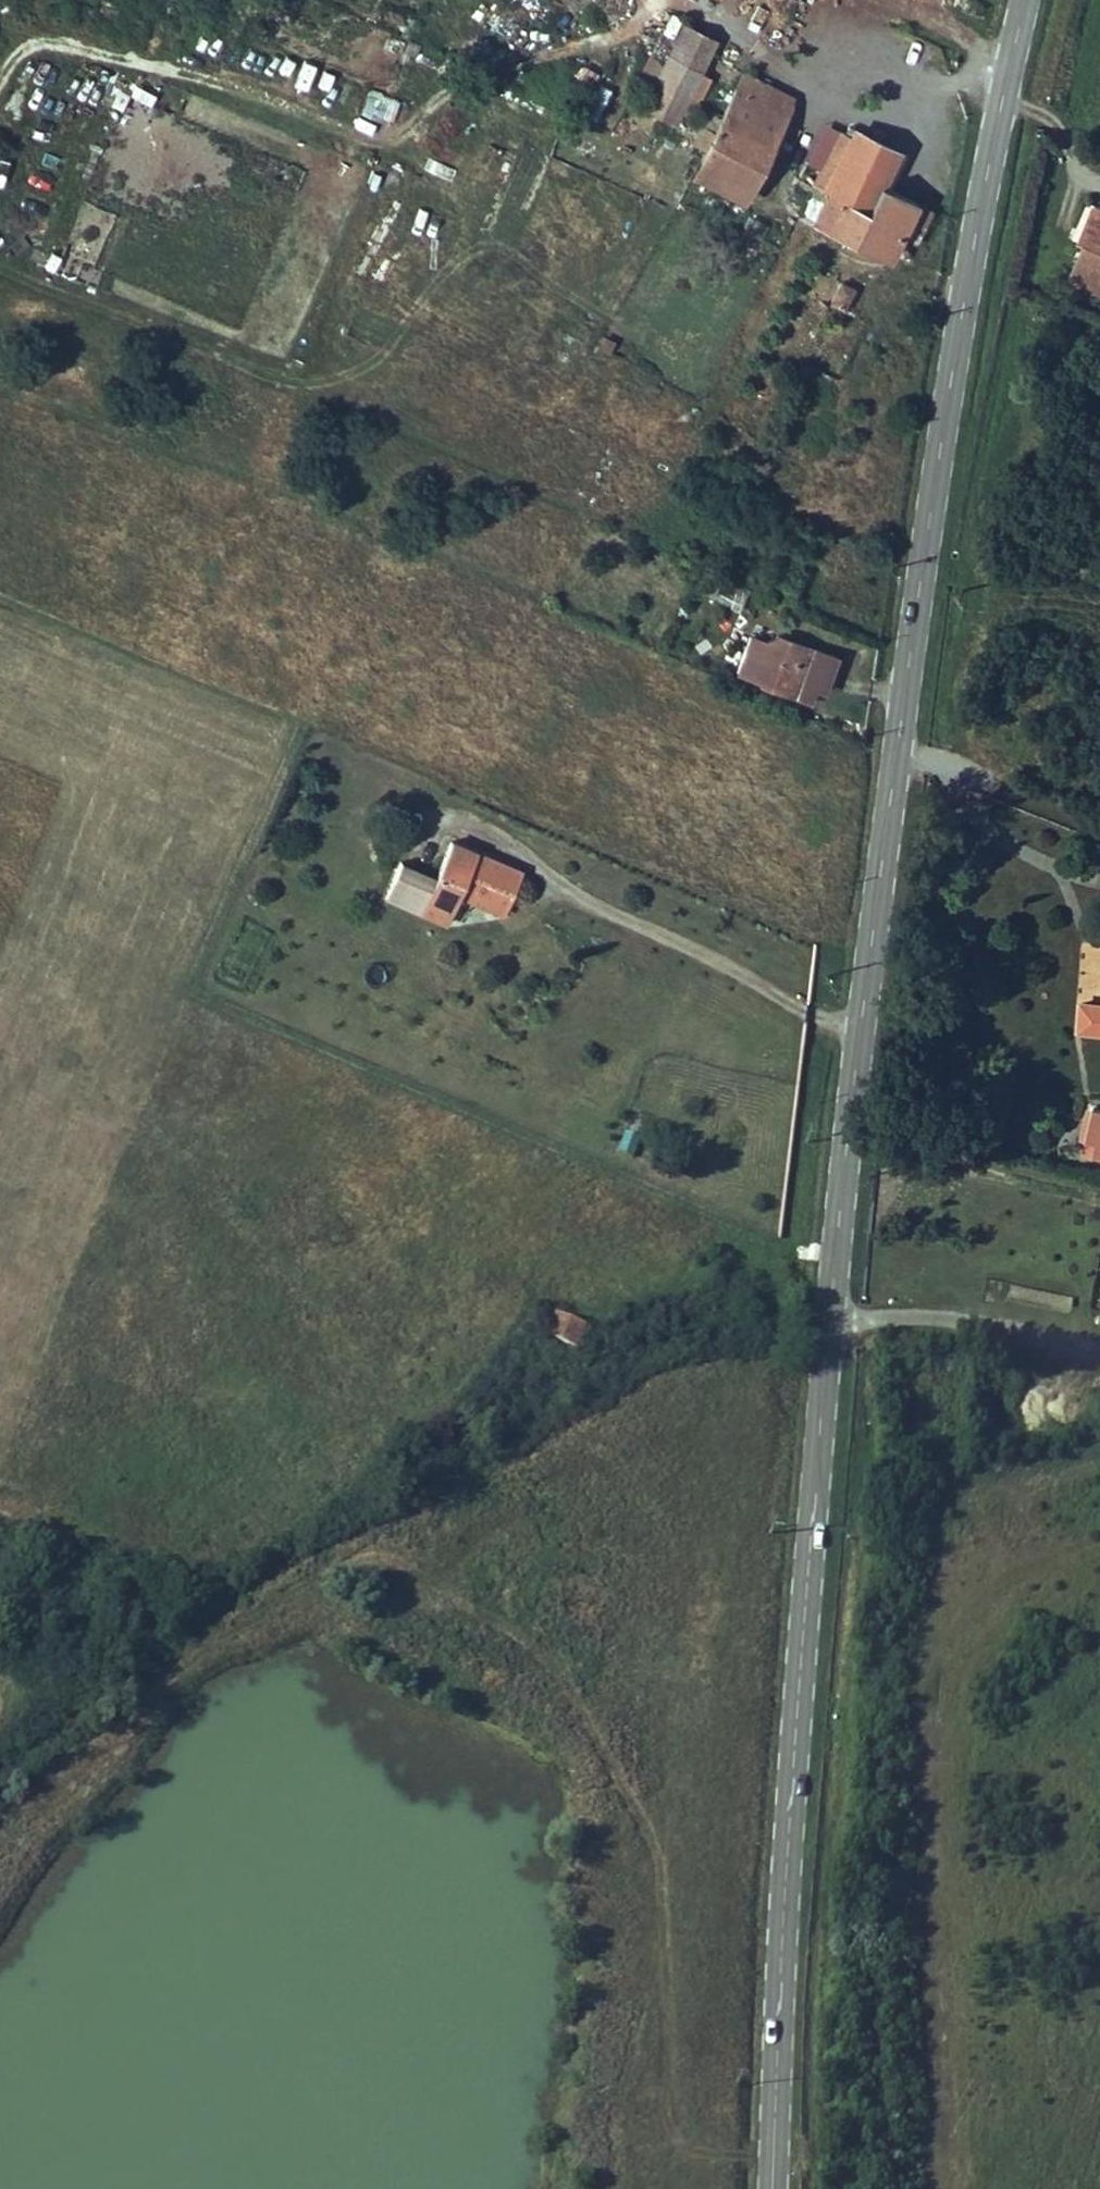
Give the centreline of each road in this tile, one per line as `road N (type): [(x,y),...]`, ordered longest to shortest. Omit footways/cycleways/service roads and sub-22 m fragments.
road 1 (tertiary): [(768,2188),(833,1218),(928,479),(1025,0)]
road 2 (track): [(1011,61),(889,0)]

